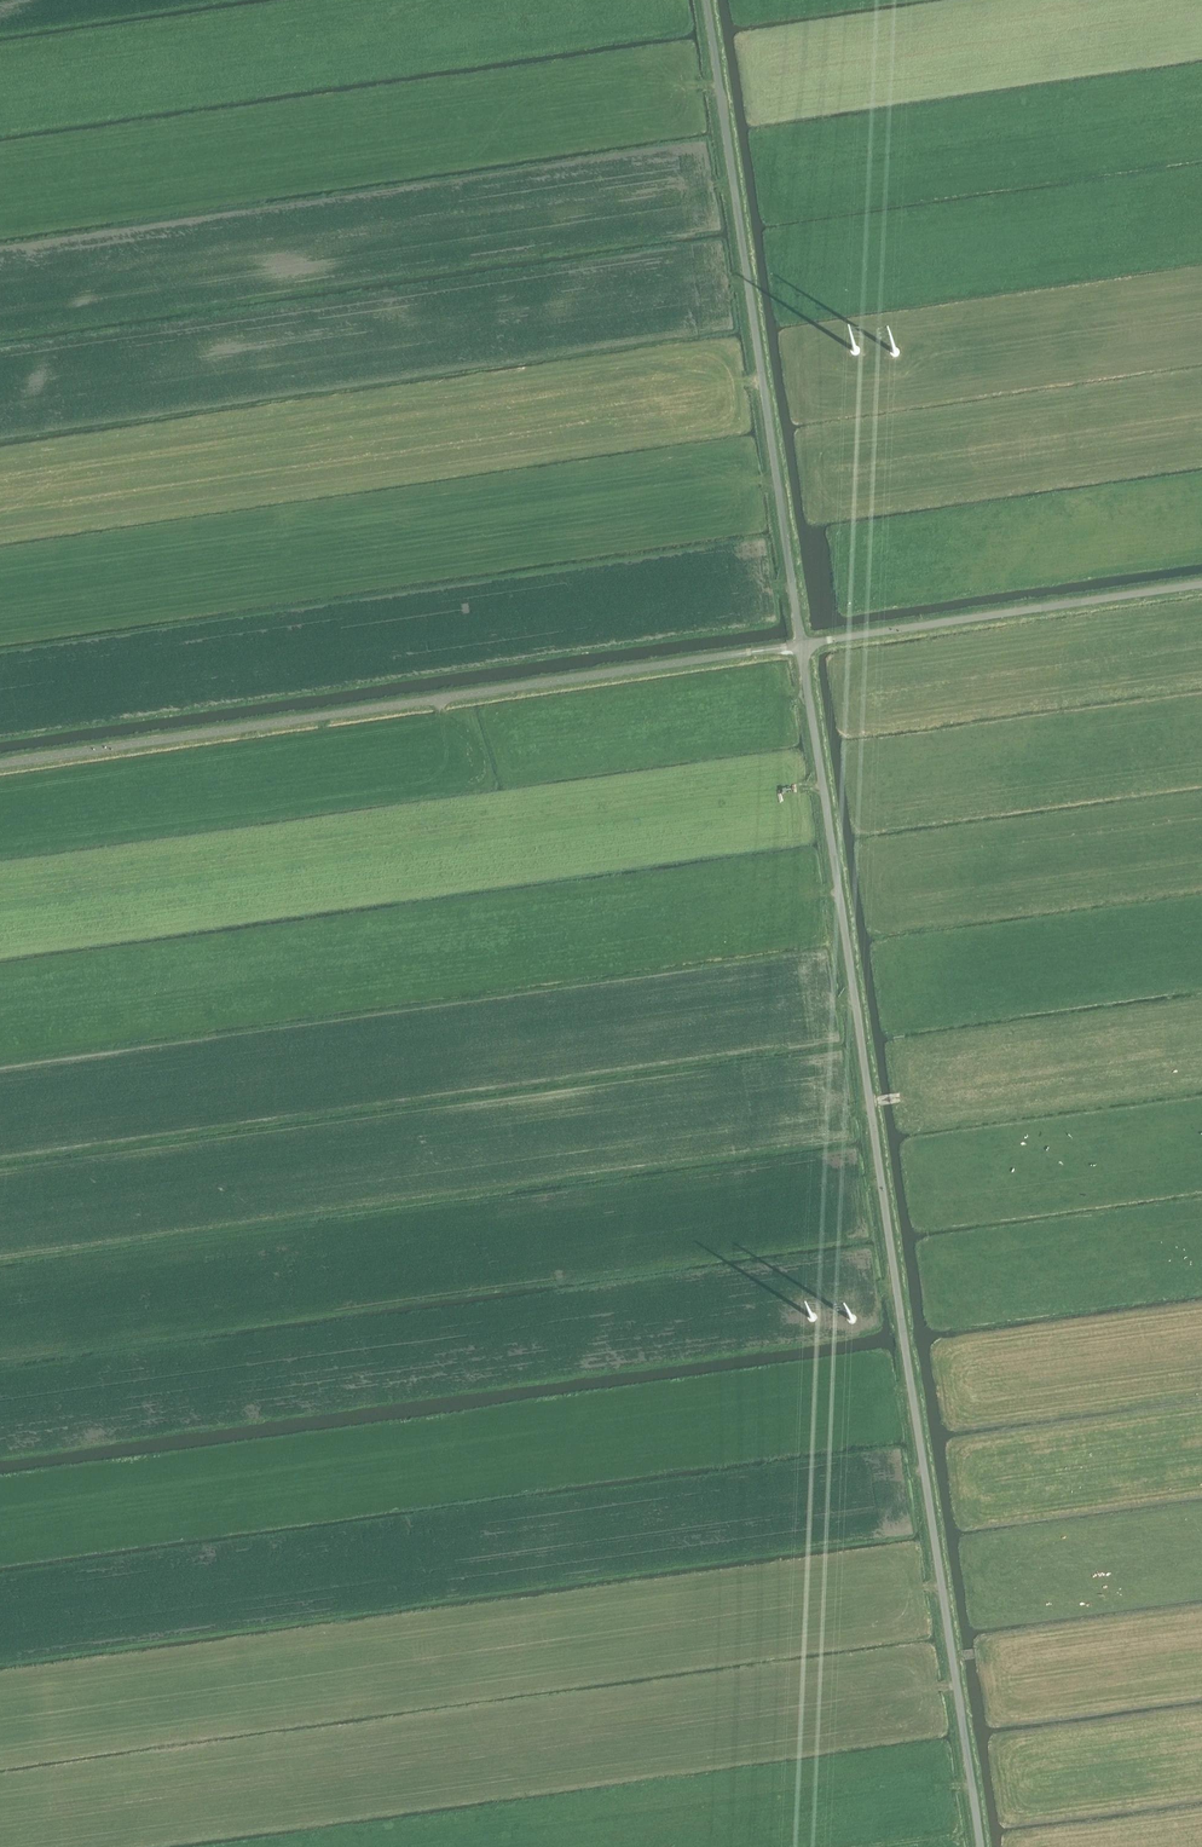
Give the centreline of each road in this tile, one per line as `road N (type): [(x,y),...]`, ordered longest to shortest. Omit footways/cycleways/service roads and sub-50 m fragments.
road 1 (unclassified): [(979,1846),(707,0)]

